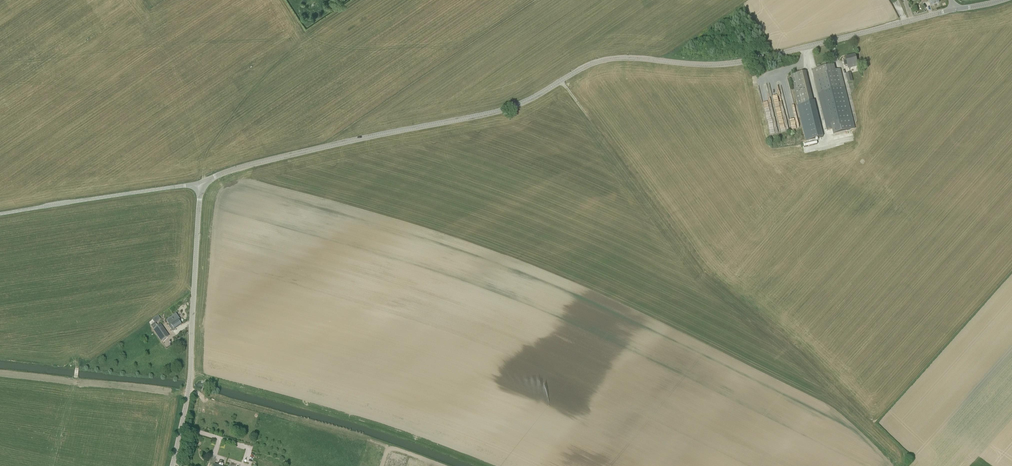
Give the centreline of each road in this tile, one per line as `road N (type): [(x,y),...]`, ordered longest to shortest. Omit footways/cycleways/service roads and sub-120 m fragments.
road 1 (tertiary): [(201,182),(310,149),(510,108),(609,59),(730,63),(957,9)]
road 2 (tertiary): [(172,465),(190,385),(201,182)]
road 3 (unclassified): [(201,182),(0,214)]

